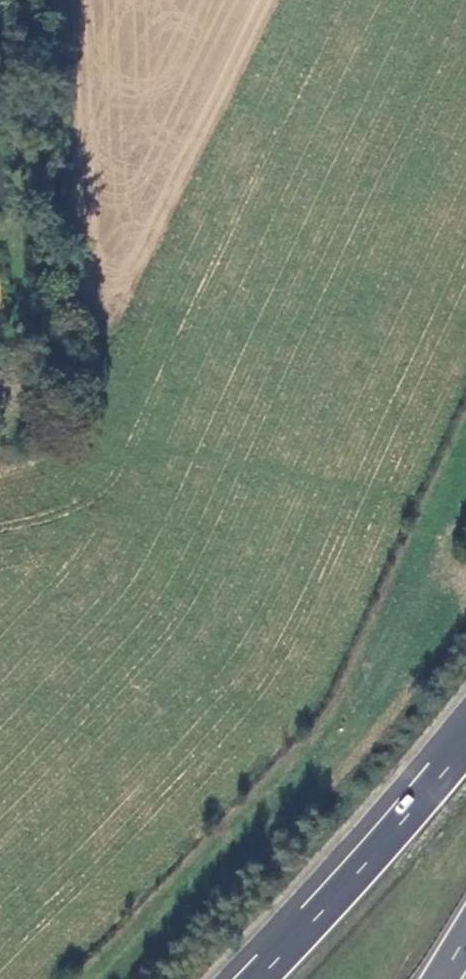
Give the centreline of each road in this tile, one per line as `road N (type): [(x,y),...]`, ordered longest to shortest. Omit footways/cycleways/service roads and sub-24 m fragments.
road 1 (motorway): [(465,753),(266,978)]

